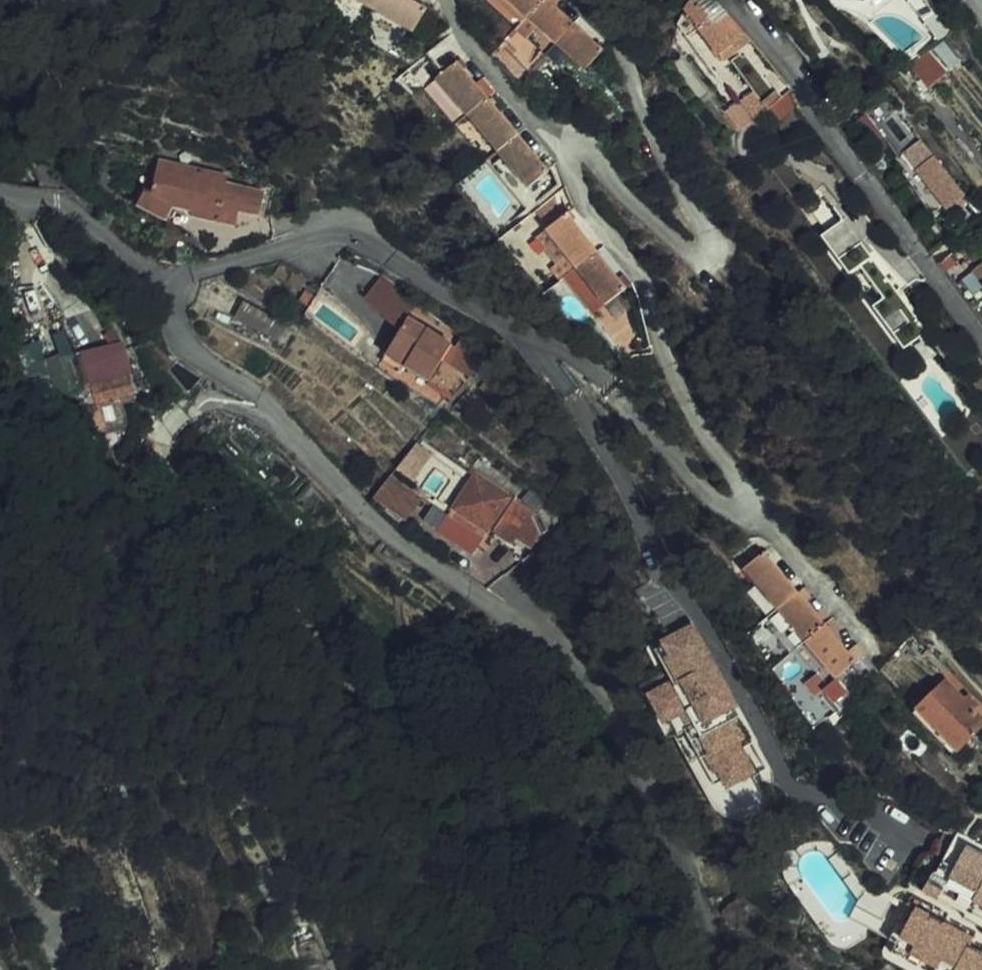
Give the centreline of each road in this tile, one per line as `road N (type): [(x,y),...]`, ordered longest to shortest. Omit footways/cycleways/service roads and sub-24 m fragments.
road 1 (unclassified): [(167,282),(187,354),(249,393),(431,566),(536,619),(600,680),(697,865),(713,969)]
road 2 (residential): [(567,147),(559,159),(572,193),(644,279),(659,343),(692,427),(741,488),(734,517)]
road 3 (unclassified): [(981,345),(731,0)]
road 4 (residential): [(567,147),(584,150),(660,236),(704,260),(716,255),(653,157),(630,78)]
road 5 (residential): [(438,0),(567,147)]

